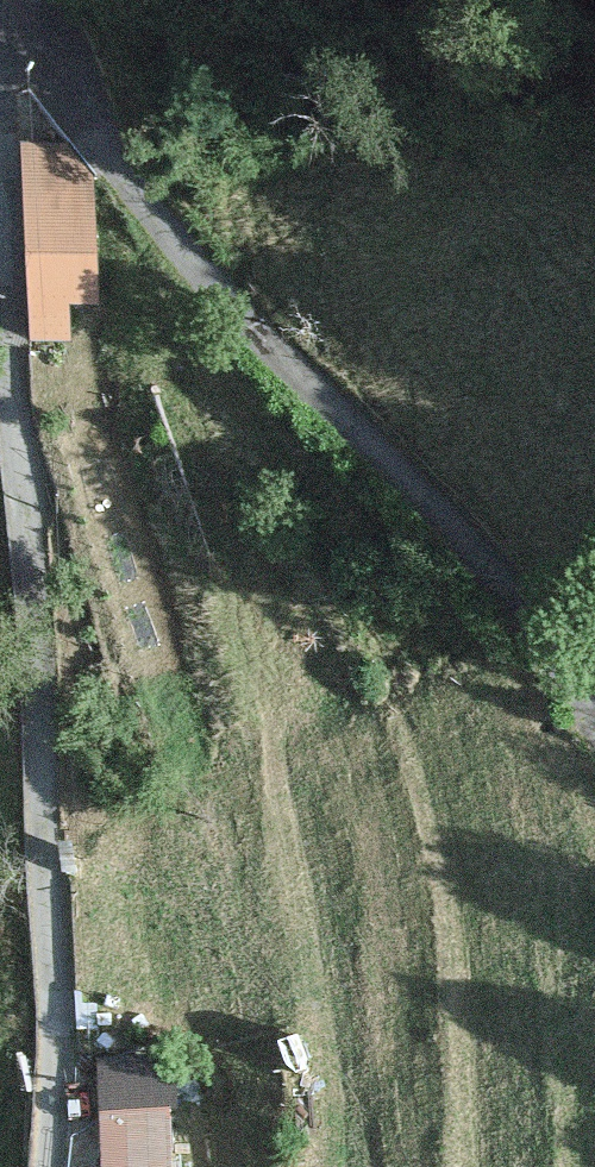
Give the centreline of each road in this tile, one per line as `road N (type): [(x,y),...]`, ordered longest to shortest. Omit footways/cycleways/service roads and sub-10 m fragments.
road 1 (unclassified): [(52,1166),(41,771),(0,155)]
road 2 (unclassified): [(594,702),(424,499),(156,219),(0,24)]

